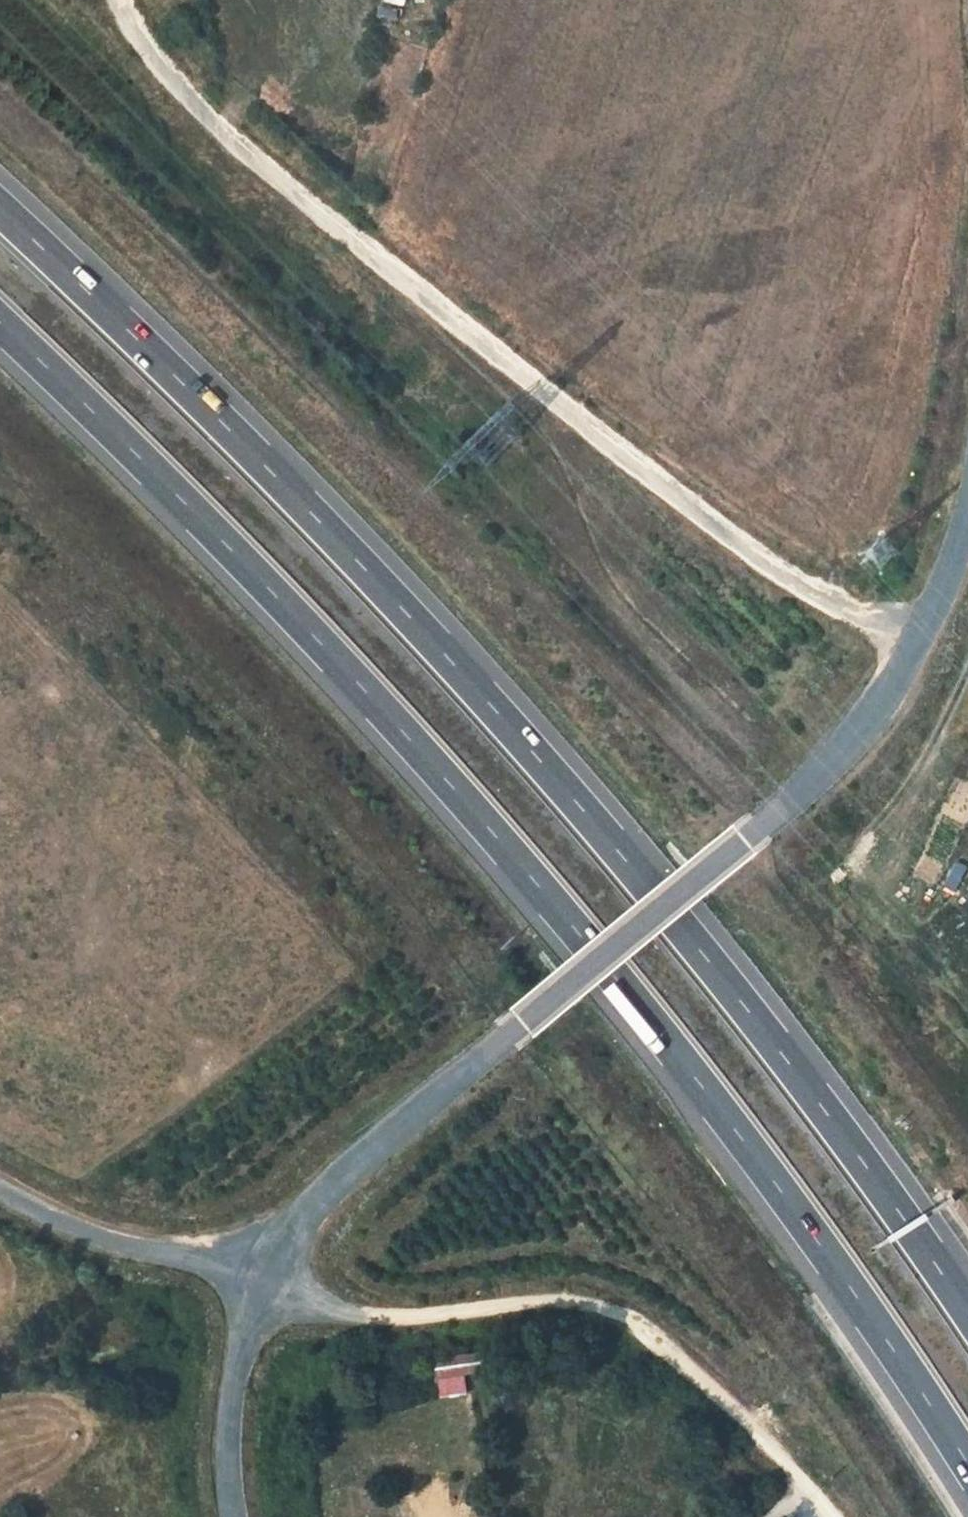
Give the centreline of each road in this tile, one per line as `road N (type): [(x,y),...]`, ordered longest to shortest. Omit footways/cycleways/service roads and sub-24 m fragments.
road 1 (motorway): [(0,326),(412,723),(871,1270),(967,1432)]
road 2 (motorway): [(967,1272),(926,1204),(463,637),(78,250),(0,184)]
road 3 (unclassified): [(253,1278),(330,1186),(849,751),(918,648),(967,518)]
road 4 (track): [(918,648),(820,601),(697,514),(286,187),(132,24),(120,0)]
road 5 (residential): [(765,1516),(801,1474),(611,1320),(575,1309),(386,1322),(253,1278)]
road 6 (unclassified): [(0,1189),(82,1232),(253,1278)]
road 7 (unclassified): [(233,1516),(228,1411),(253,1278)]

